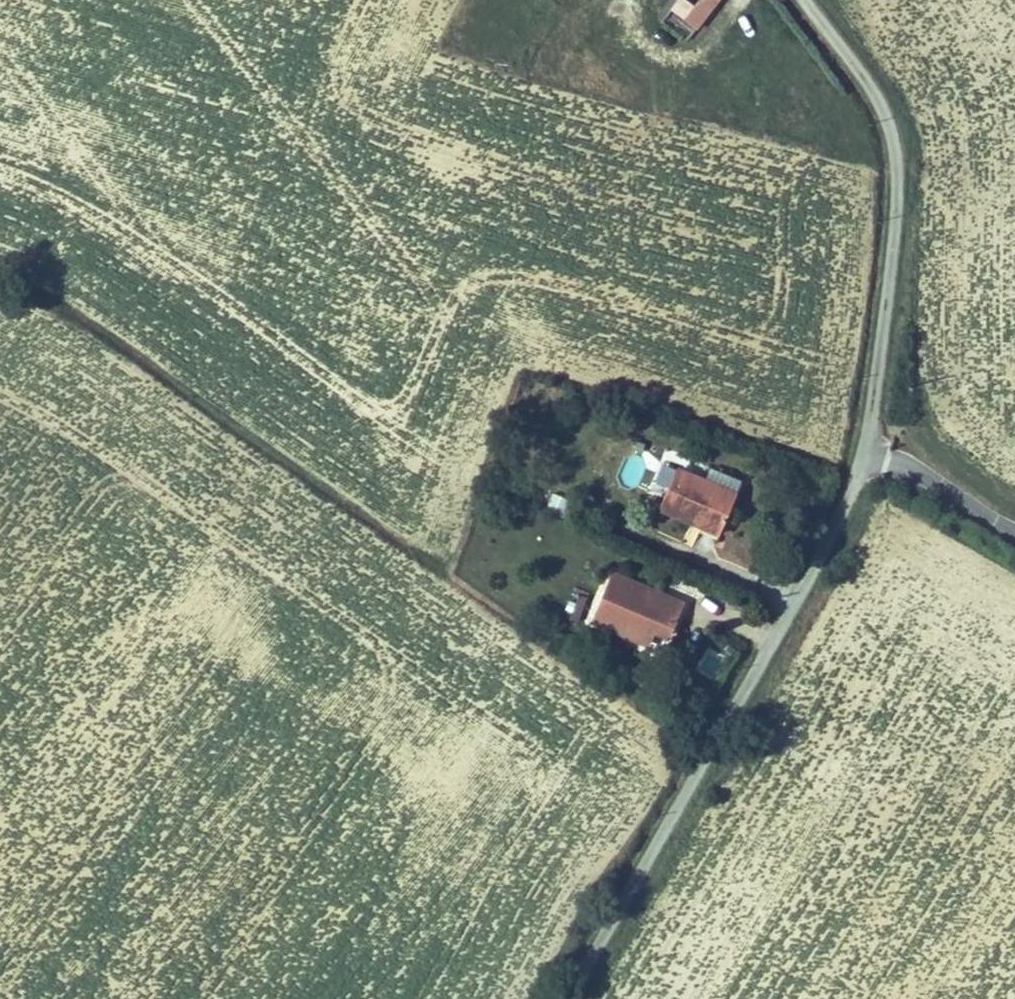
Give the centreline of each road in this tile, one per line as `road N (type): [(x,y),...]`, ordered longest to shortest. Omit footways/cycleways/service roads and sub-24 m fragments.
road 1 (unclassified): [(805,0),(908,128),(890,457),(883,494),(601,998)]
road 2 (track): [(890,457),(1014,540)]

